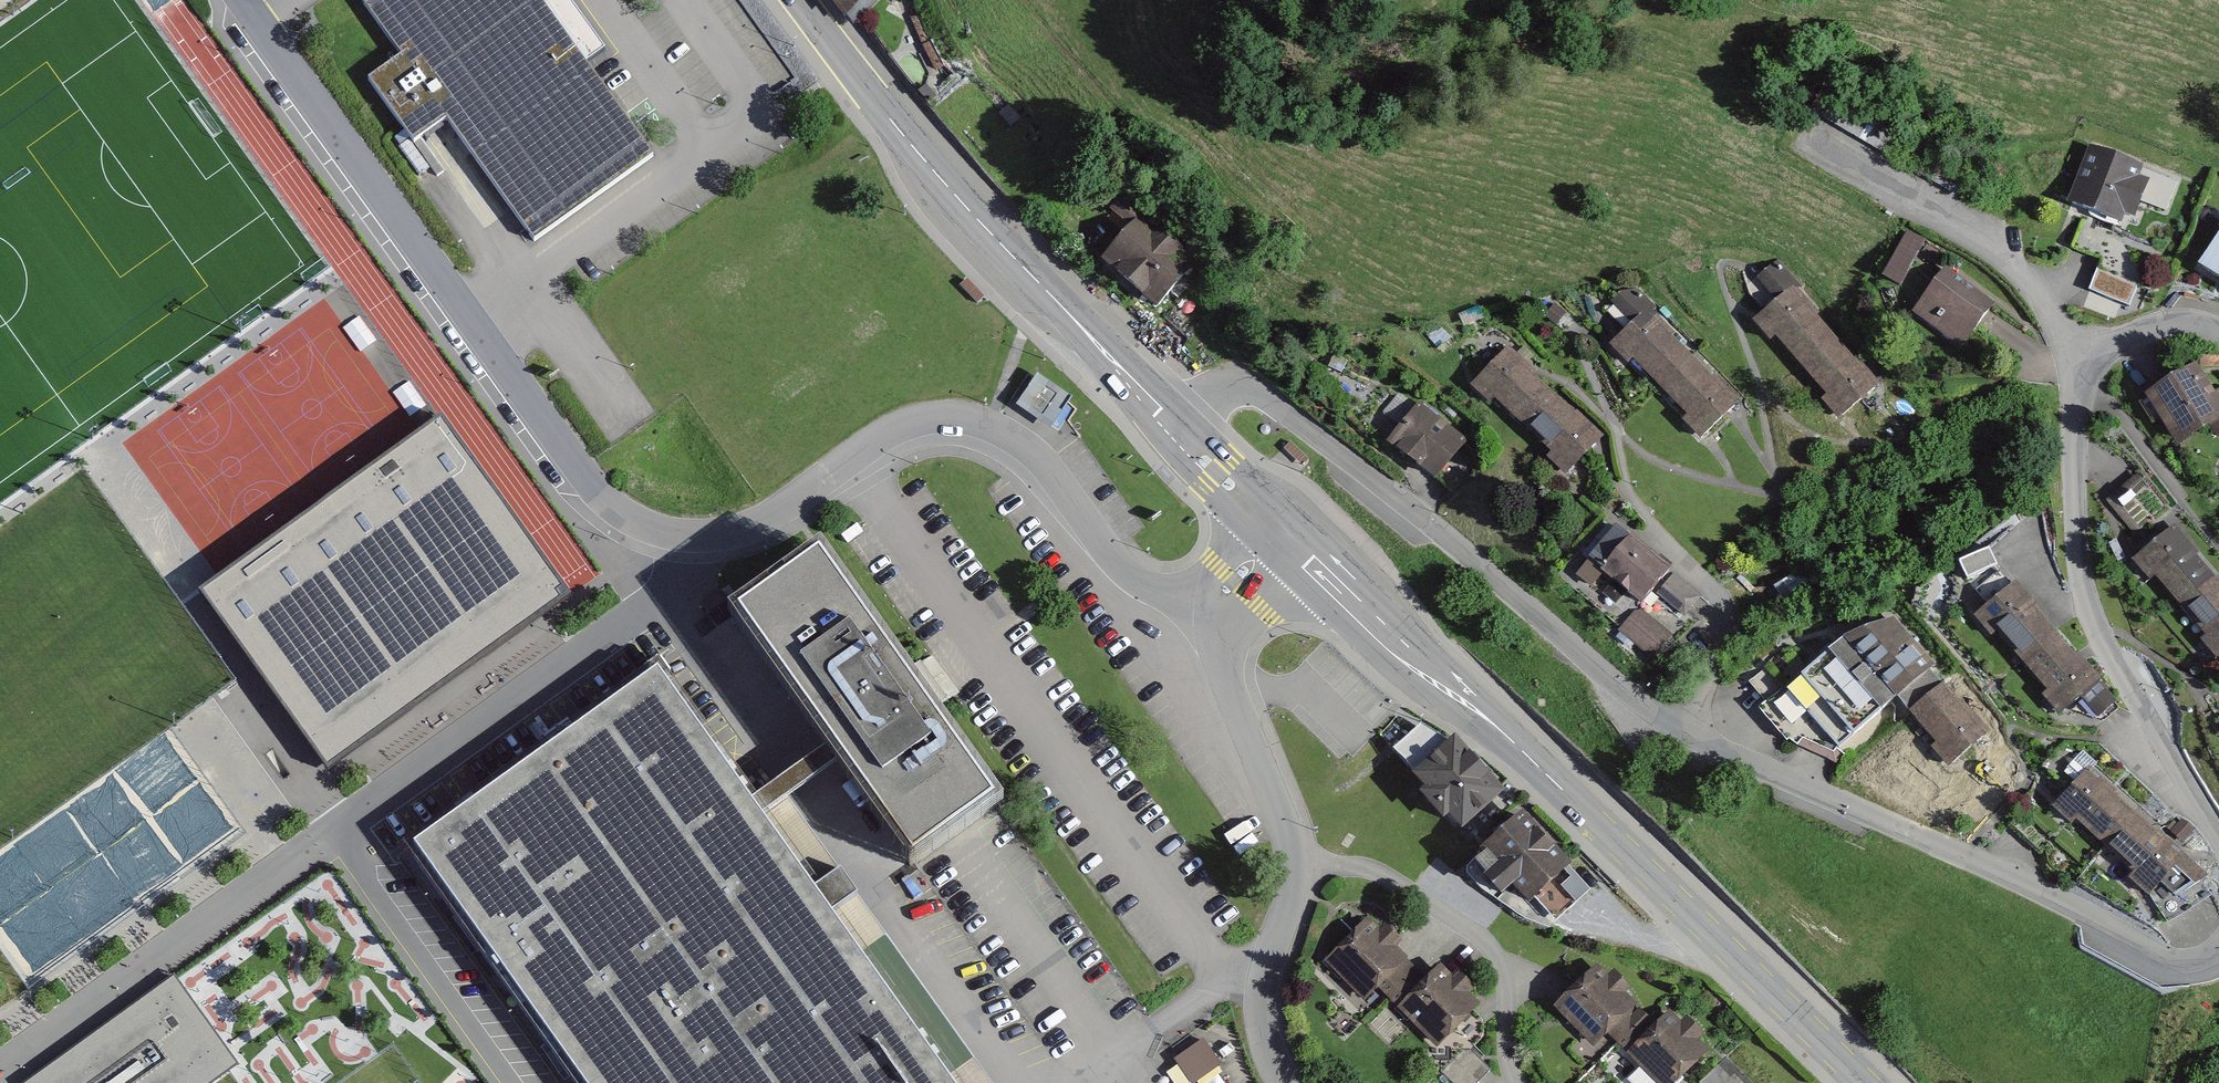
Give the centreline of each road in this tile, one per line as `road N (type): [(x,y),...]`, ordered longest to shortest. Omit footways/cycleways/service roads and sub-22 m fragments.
road 1 (residential): [(1219,612),(1131,574),(1027,446),(963,418),(890,430),(778,510),(720,534),(653,528),(621,513),(544,423),(243,0)]
road 2 (residential): [(1170,424),(1215,390),(1245,386),(1449,536),(1650,710),(1776,786),(2007,876),(2182,969),(2218,969)]
road 3 (secondary): [(1284,535),(1536,765),(1863,1082)]
road 4 (residential): [(2218,836),(2092,626),(2074,562),(2070,468),(2074,362),(2091,347),(2174,321),(2218,332)]
road 5 (secondary): [(801,0),(905,137),(1170,424)]
road 6 (residential): [(1290,869),(1365,869),(1476,934),(1497,961),(1517,1082)]
road 7 (track): [(111,988),(339,835)]
road 8 (residential): [(1219,612),(1220,663),(1290,869)]
road 9 (residential): [(1290,869),(1290,904),(1260,1005),(1267,1052),(1284,1082)]
road 10 (secondary): [(1170,424),(1284,535)]
road 11 (track): [(111,988),(0,1063)]

